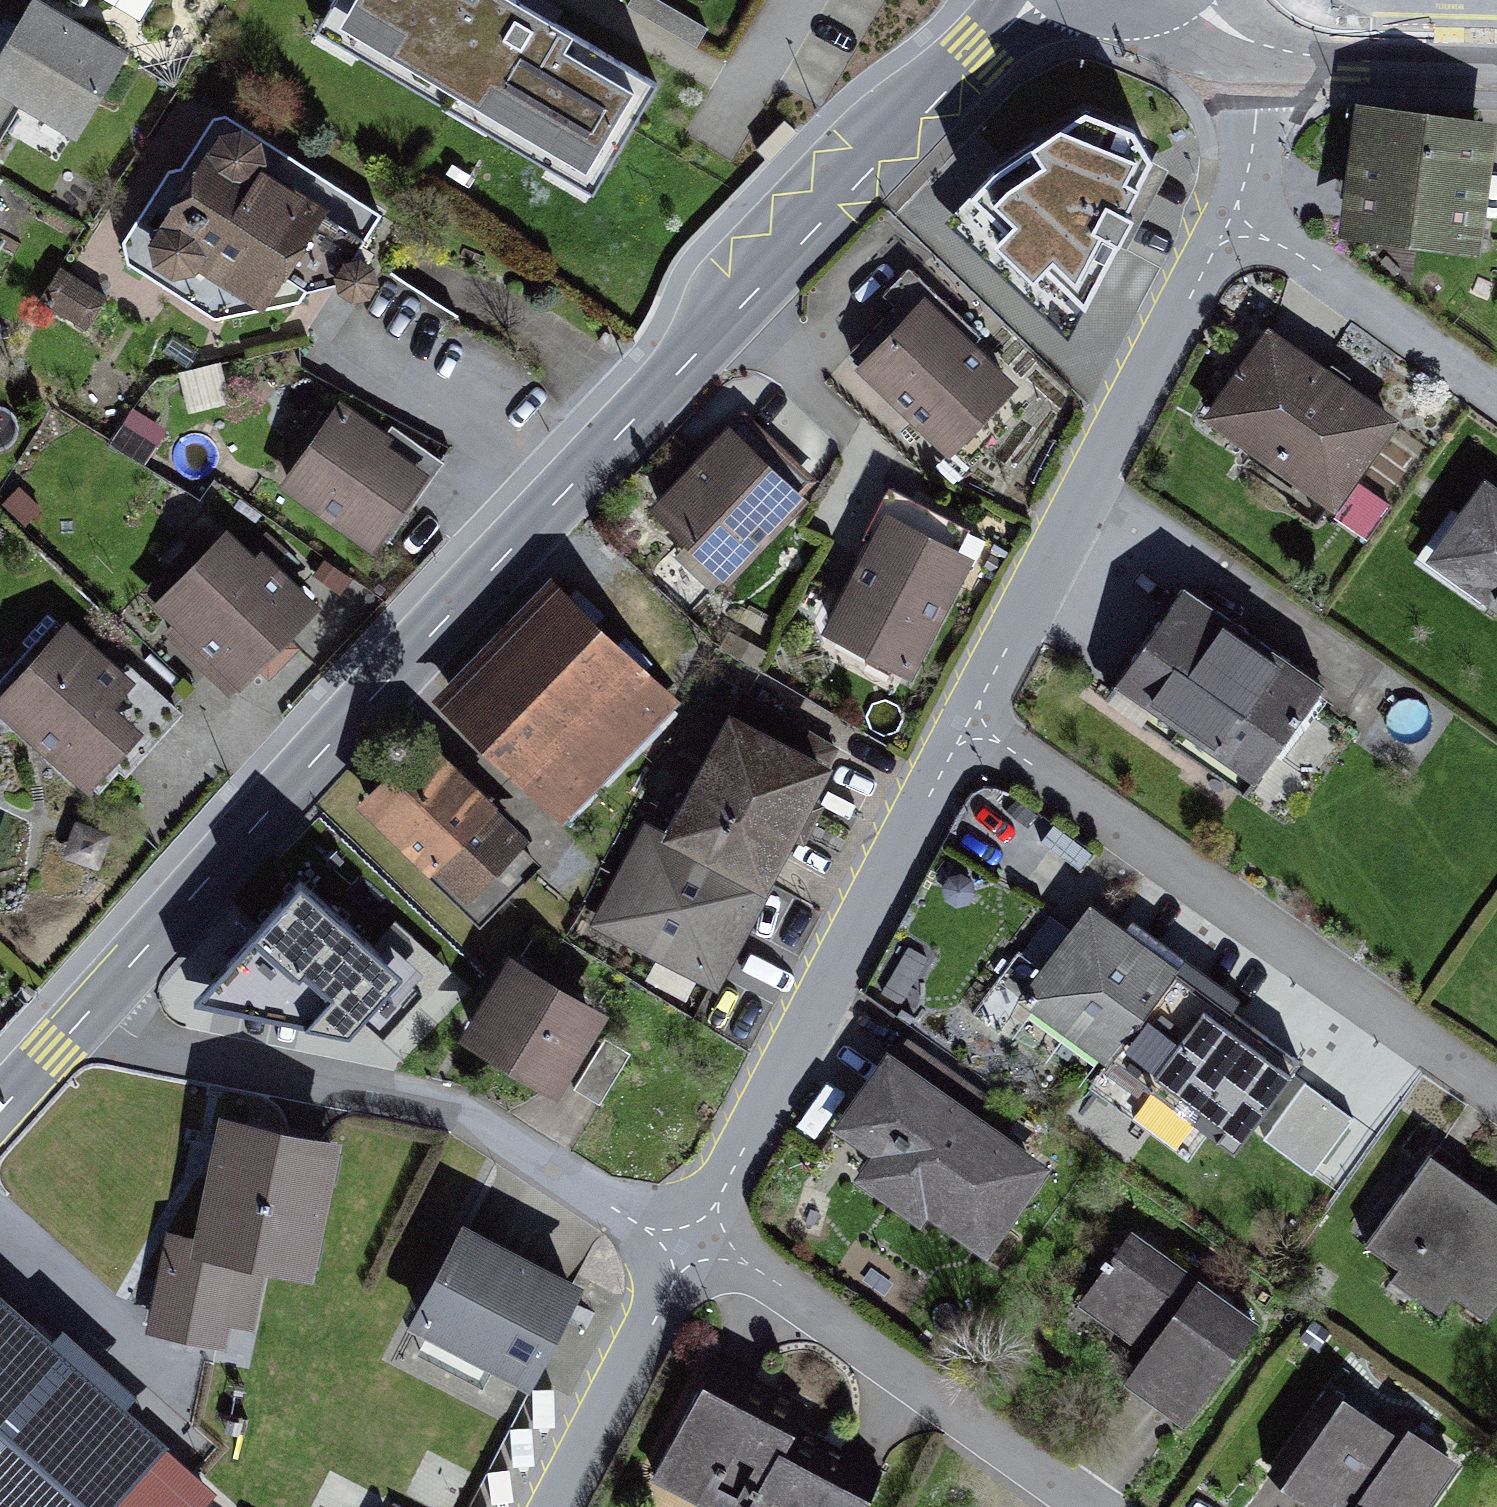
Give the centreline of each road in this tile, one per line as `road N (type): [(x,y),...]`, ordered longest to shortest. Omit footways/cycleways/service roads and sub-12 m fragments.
road 1 (secondary): [(1034,0),(507,554),(87,1014)]
road 2 (residential): [(87,1014),(155,1053),(459,1110),(646,1228),(696,1245)]
road 3 (residential): [(1496,1091),(970,720)]
road 4 (residential): [(970,720),(696,1245)]
road 5 (residential): [(1229,225),(970,720)]
road 6 (residential): [(696,1245),(758,1270),(1092,1506)]
road 7 (residential): [(1229,225),(1316,267),(1496,396)]
road 8 (residential): [(696,1245),(559,1506)]
road 9 (residential): [(1256,44),(1303,55),(1496,62)]
road 10 (residential): [(1256,44),(1255,133),(1229,225)]
road 11 (secondary): [(87,1014),(0,1109)]

